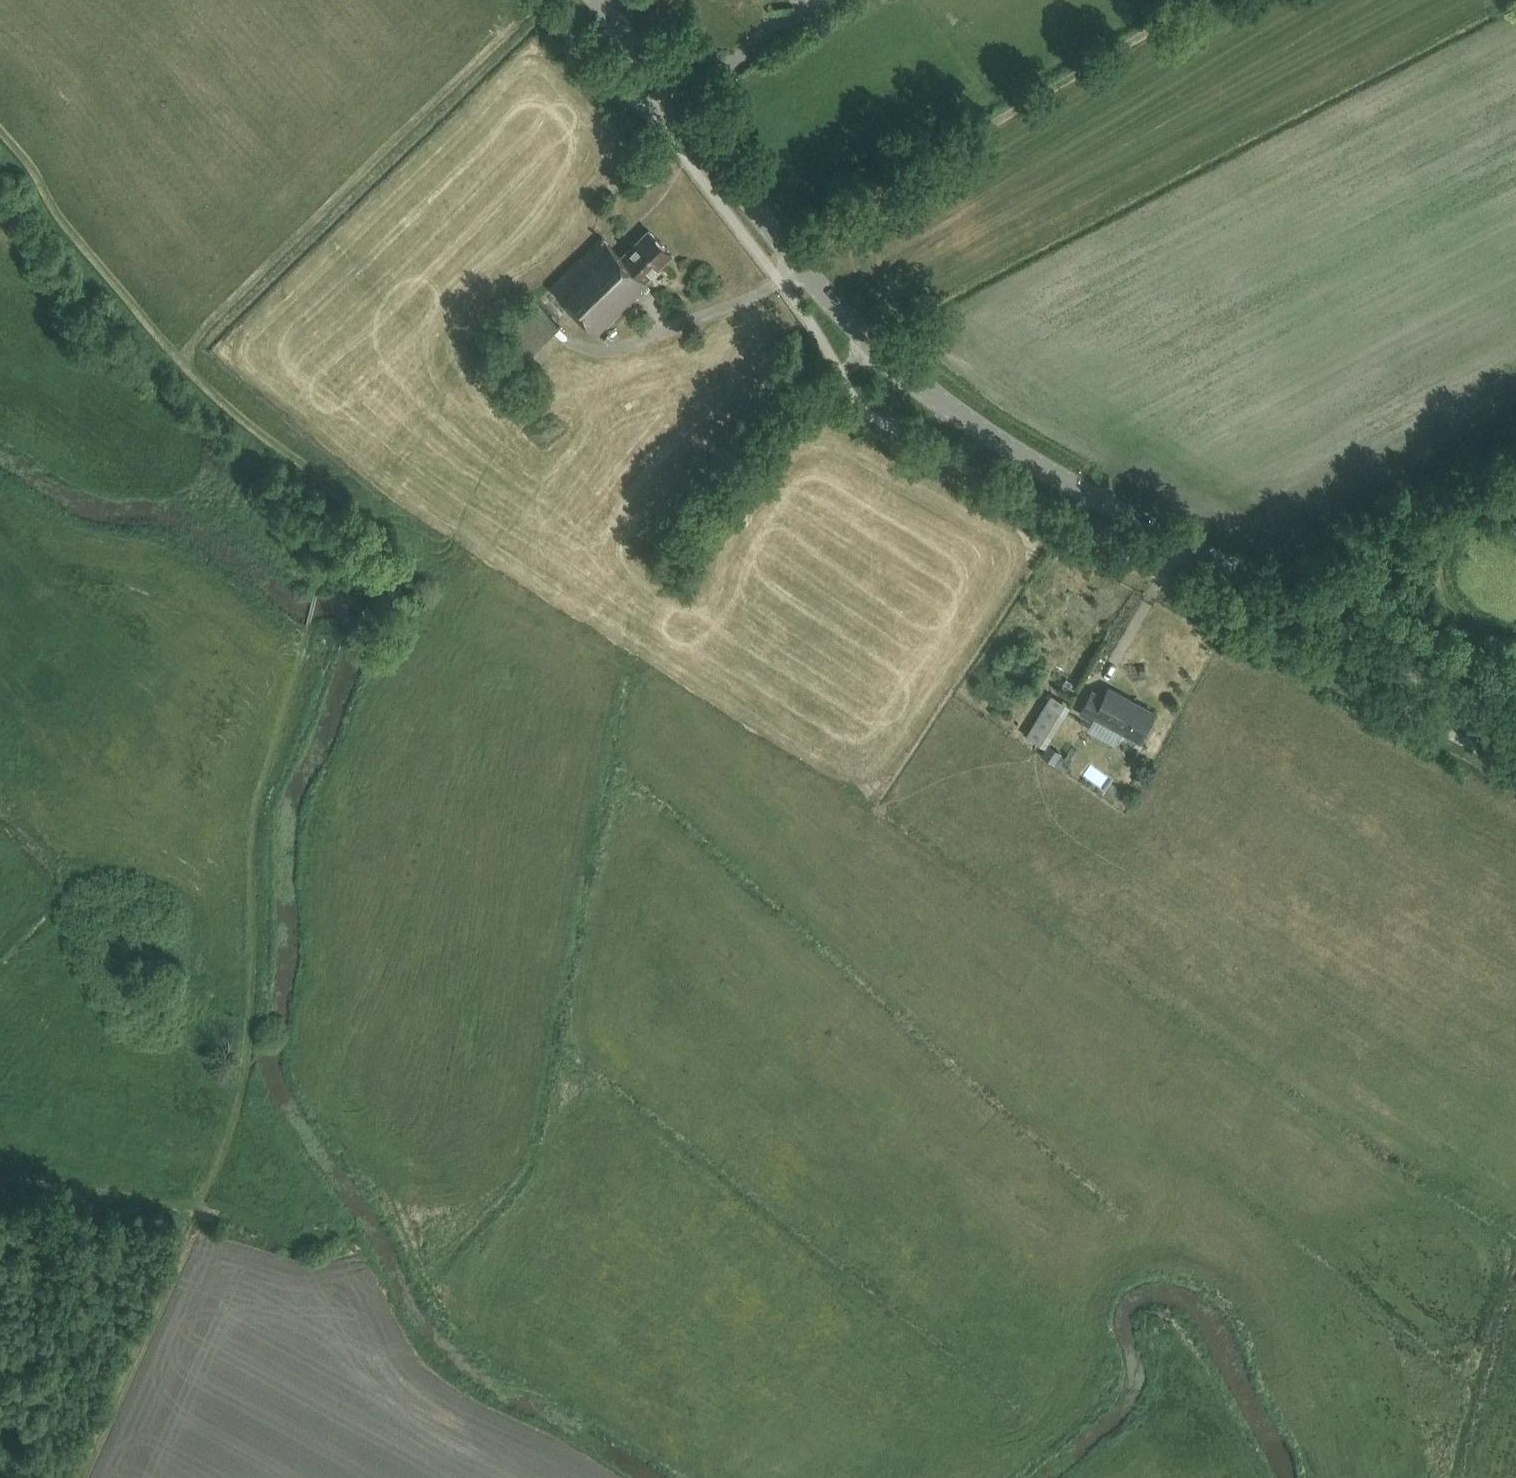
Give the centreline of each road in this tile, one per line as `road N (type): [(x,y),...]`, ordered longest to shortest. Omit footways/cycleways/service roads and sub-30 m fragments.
road 1 (secondary): [(1515,719),(983,429),(917,381),(792,255),(599,0)]
road 2 (track): [(775,273),(812,231),(1200,0)]

